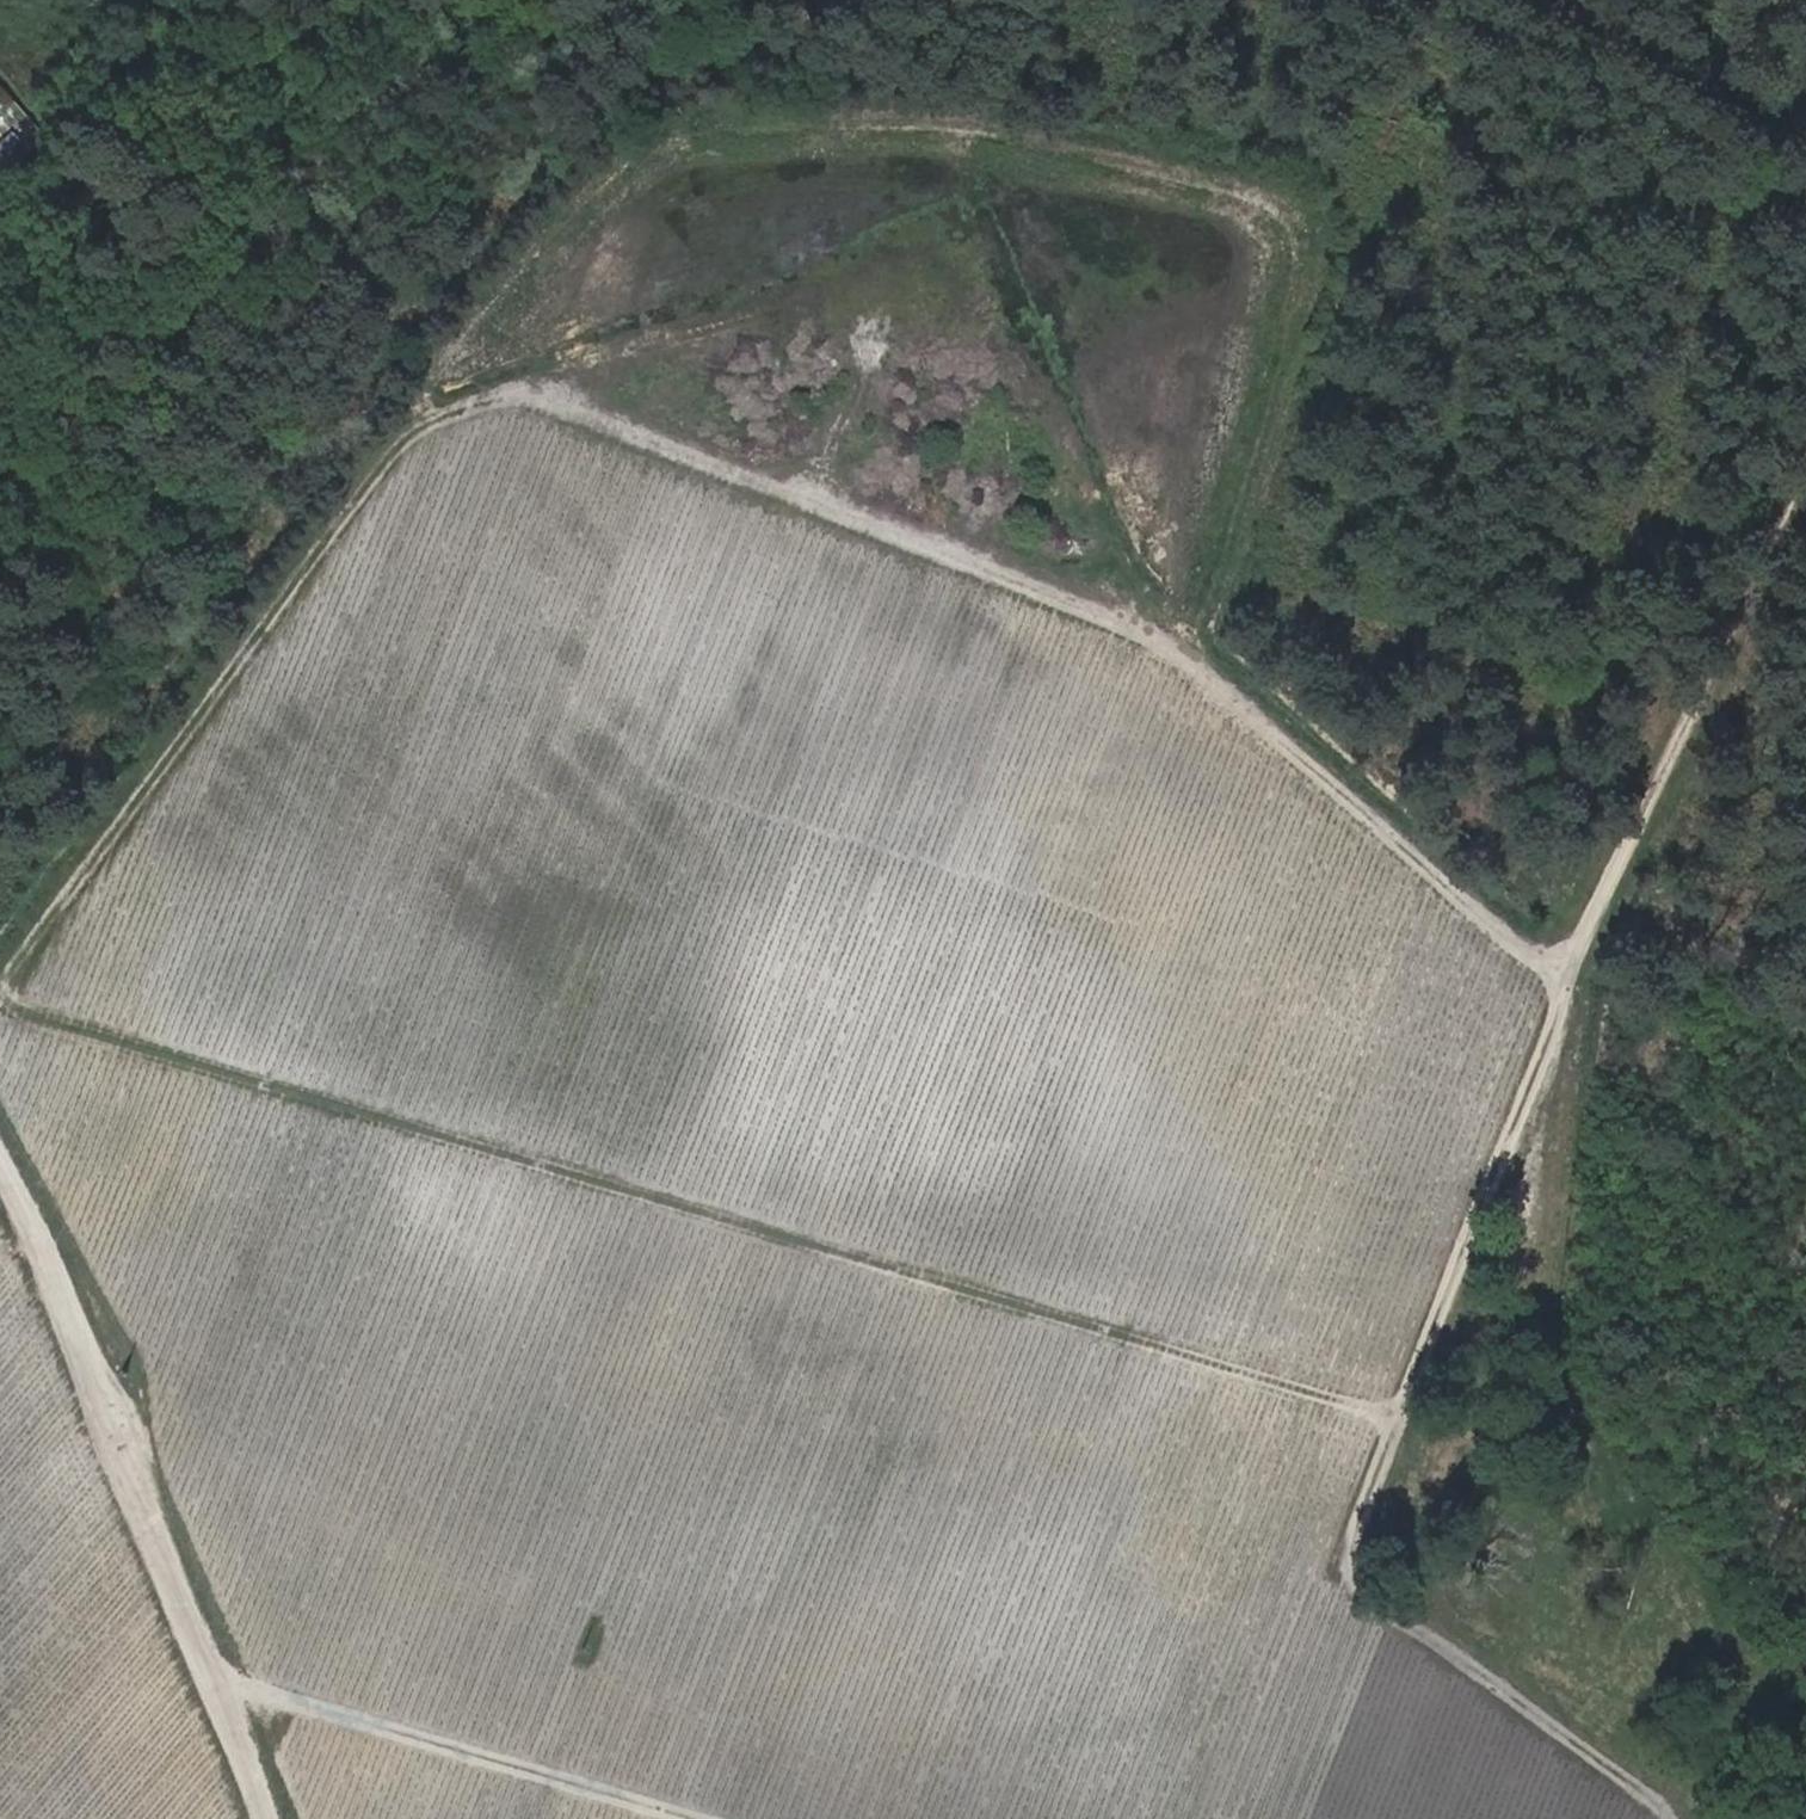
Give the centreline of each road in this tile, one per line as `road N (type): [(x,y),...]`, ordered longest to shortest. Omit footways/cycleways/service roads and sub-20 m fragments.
road 1 (track): [(0,974),(401,442),(451,413),(523,402),(552,405),(1152,635),(1221,681),(1567,980)]
road 2 (track): [(1668,1818),(1566,1736),(1346,1590),(1338,1574),(1567,980)]
road 3 (track): [(0,1165),(237,1720),(269,1818)]
road 4 (track): [(1567,980),(1805,442)]

